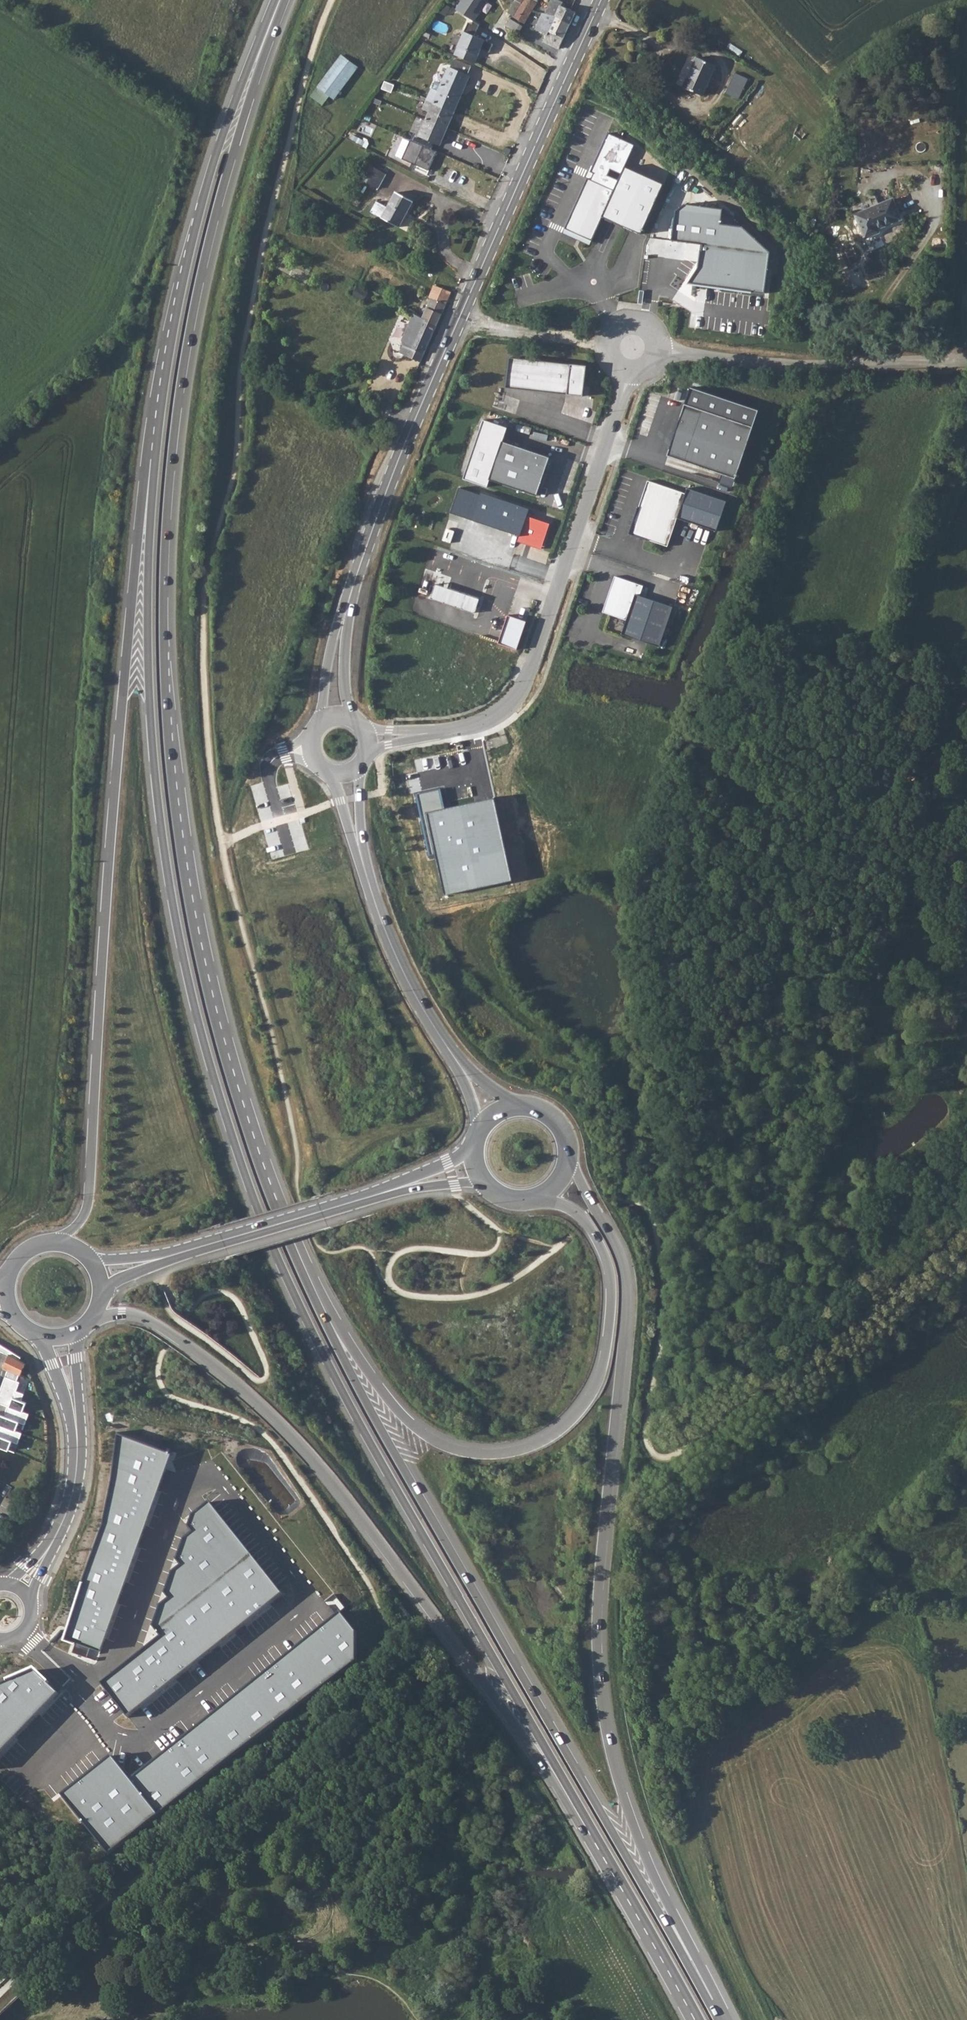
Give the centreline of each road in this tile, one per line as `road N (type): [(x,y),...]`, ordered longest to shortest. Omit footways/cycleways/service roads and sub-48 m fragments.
road 1 (primary): [(170,345),(151,522),(151,711),(169,885),(215,1084),(293,1293),(340,1390),(601,1847)]
road 2 (primary): [(279,1217),(199,953),(169,743),(164,609),(187,349),(271,18)]
road 3 (primary): [(170,345),(157,382),(127,641),(88,1205),(52,1244)]
road 4 (primary): [(720,2019),(361,1395),(279,1217)]
road 5 (primary): [(729,2019),(667,1901),(611,1722),(599,1600),(627,1303),(623,1264),(568,1161)]
road 6 (secondary): [(335,717),(333,670),(359,570),(600,0)]
road 7 (primary): [(90,1321),(148,1319),(223,1370),(291,1432),(601,1847)]
road 8 (primary): [(539,1198),(575,1214),(594,1240),(606,1269),(607,1327),(594,1388),(576,1416),(521,1450),(475,1452),(436,1439),(401,1412),(364,1368),(279,1217)]
road 9 (residential): [(366,739),(492,718),(530,677),(623,406),(634,347)]
road 10 (primary): [(271,18),(207,186),(170,345)]
road 11 (residential): [(966,360),(793,367),(634,347)]
road 12 (secondary): [(444,1040),(393,951),(343,773)]
road 13 (secondary): [(384,1191),(170,1256)]
road 14 (primary): [(601,1847),(700,2019)]
road 15 (track): [(341,134),(436,0)]

